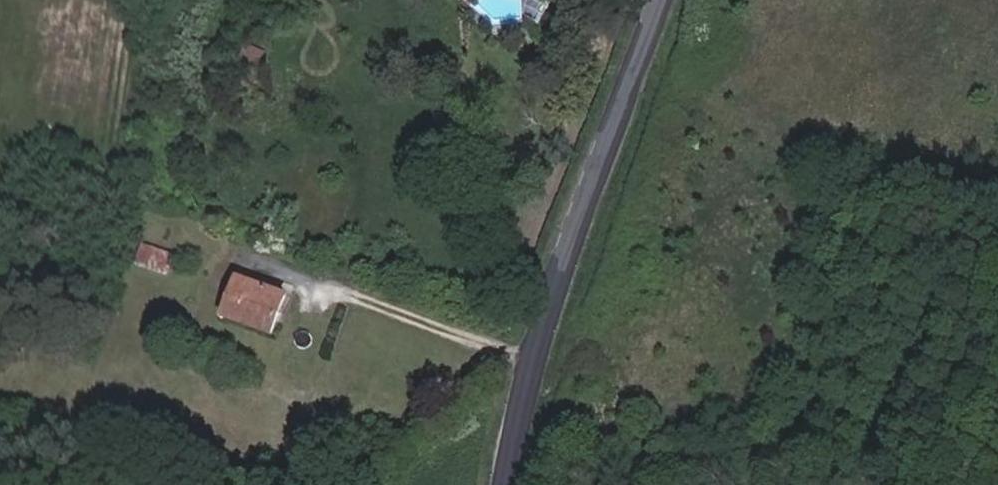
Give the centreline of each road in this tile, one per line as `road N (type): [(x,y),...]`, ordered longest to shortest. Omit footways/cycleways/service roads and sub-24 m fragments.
road 1 (tertiary): [(513,484),(526,327),(660,0)]

